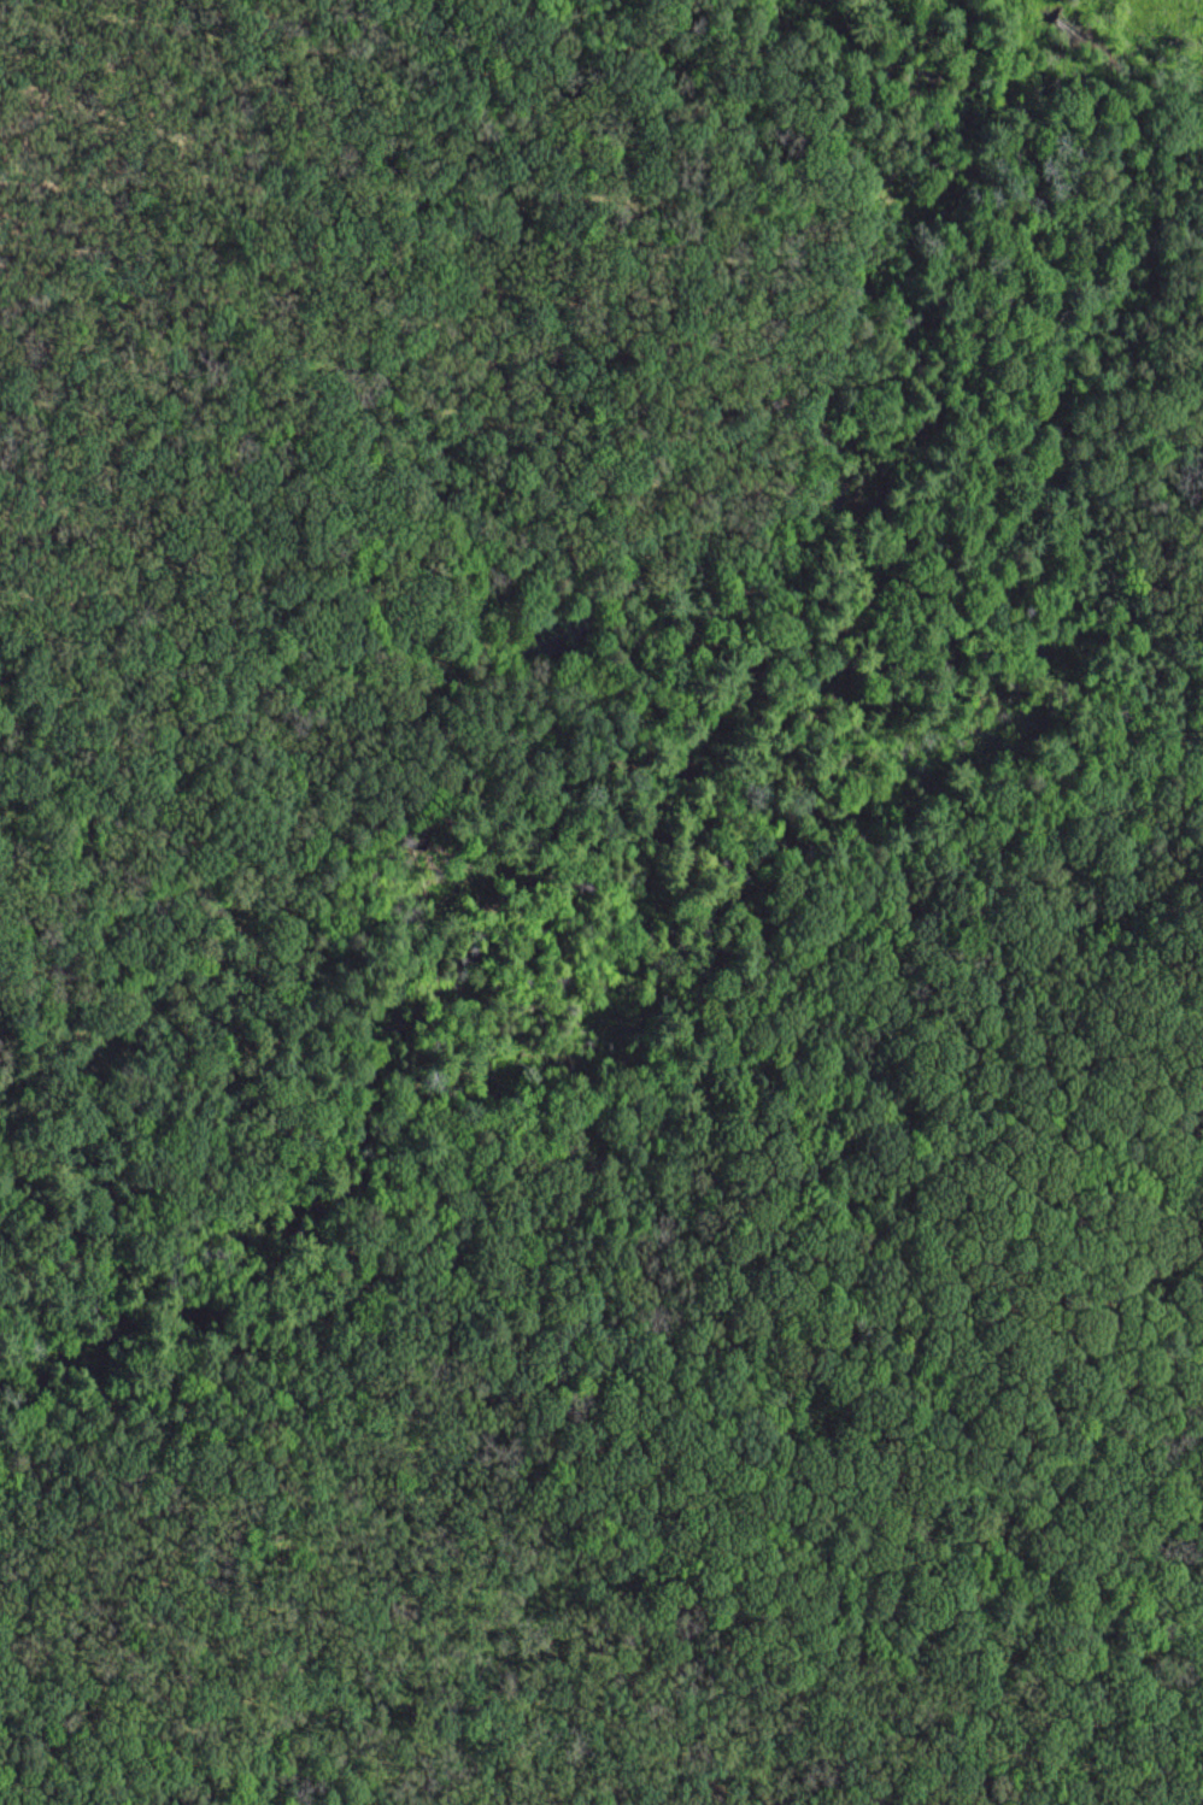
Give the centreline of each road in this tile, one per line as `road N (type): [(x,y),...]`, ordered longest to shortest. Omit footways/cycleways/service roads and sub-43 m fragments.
road 1 (track): [(827,212),(0,192)]
road 2 (track): [(1202,226),(1003,222)]

